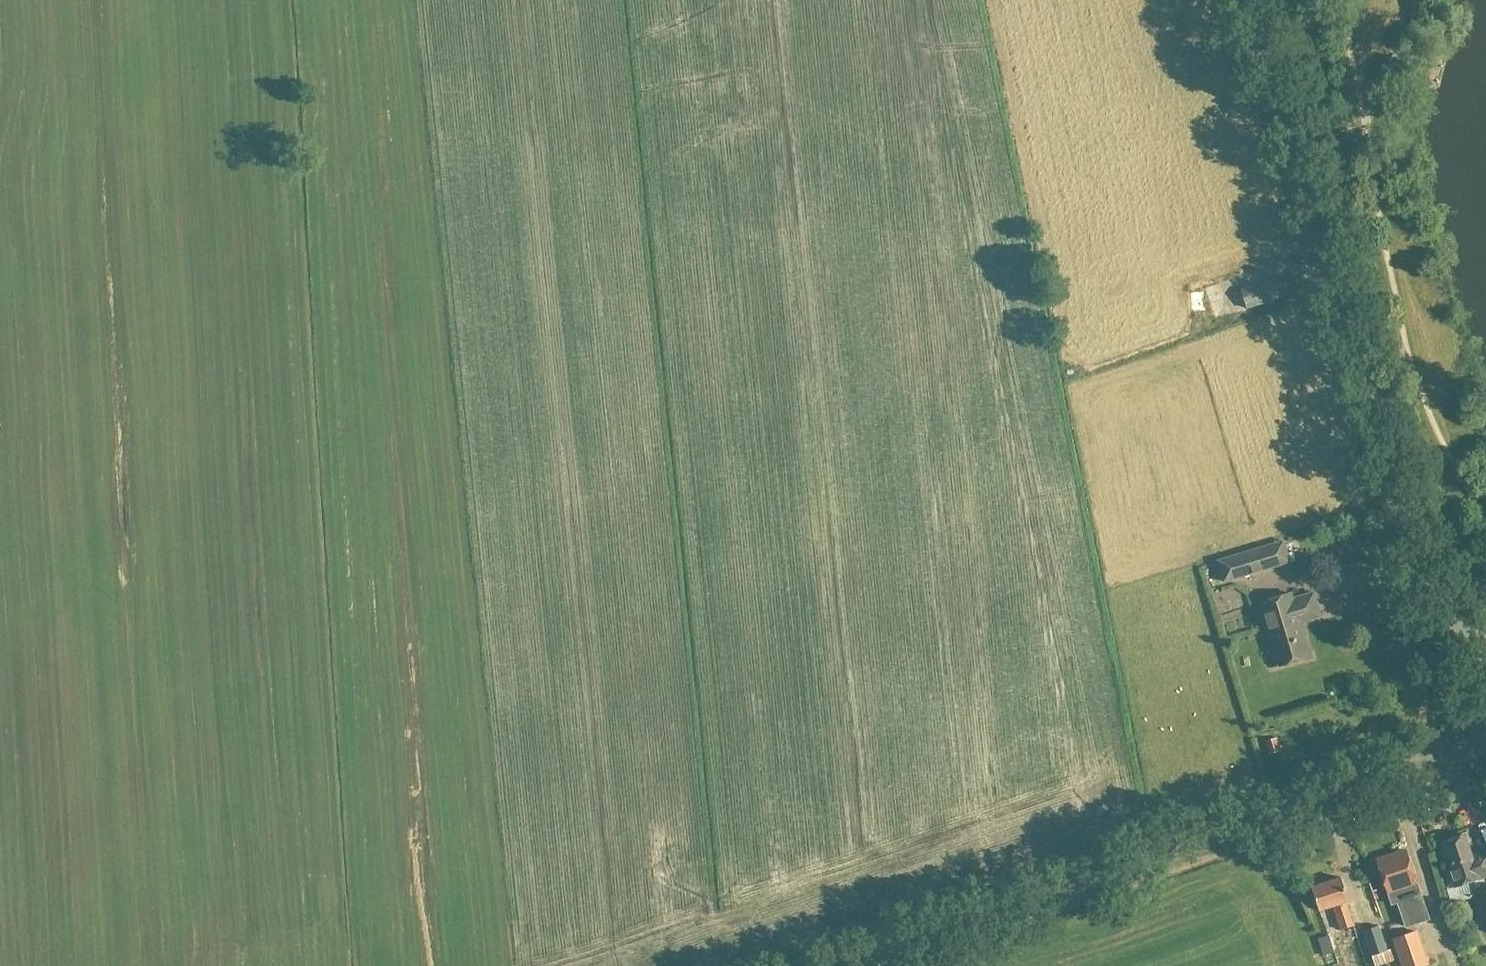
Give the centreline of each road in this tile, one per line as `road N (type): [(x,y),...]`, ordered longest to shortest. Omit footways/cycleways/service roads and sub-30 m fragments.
road 1 (unclassified): [(857,965),(1454,759),(1480,735),(1485,676)]
road 2 (tertiary): [(1485,635),(1451,625),(1426,599),(1246,0)]

